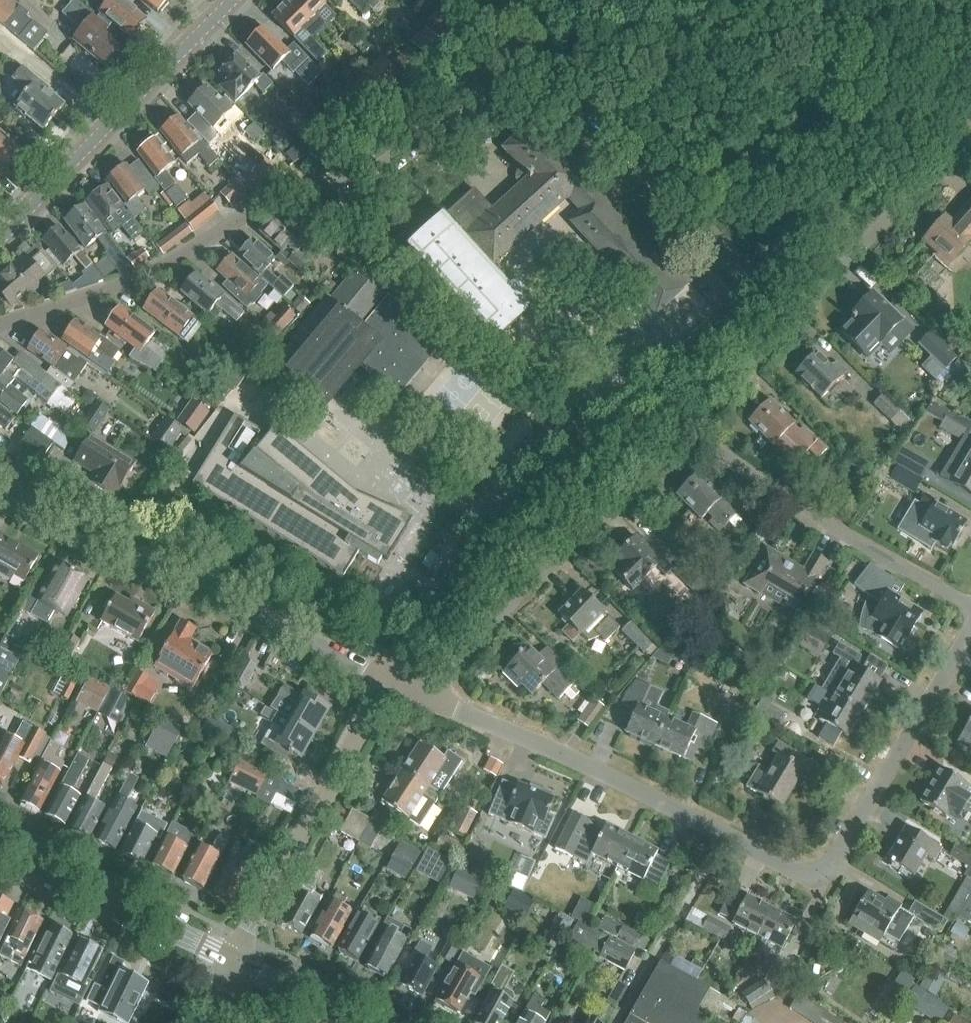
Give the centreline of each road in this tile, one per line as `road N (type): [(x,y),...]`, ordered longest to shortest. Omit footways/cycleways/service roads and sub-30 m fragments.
road 1 (residential): [(383,673),(460,560),(566,459),(693,359),(761,286),(523,51)]
road 2 (residential): [(0,326),(128,287),(259,203),(387,166),(523,51)]
road 3 (residential): [(383,673),(102,548),(0,490)]
road 4 (residential): [(685,427),(969,134)]
road 5 (residential): [(797,871),(429,697)]
road 6 (residential): [(429,697),(685,427)]
road 7 (residential): [(970,609),(685,427)]
road 8 (residential): [(0,236),(227,0)]
road 9 (residential): [(797,871),(831,861),(841,850),(970,626)]
road 10 (residential): [(245,944),(383,673)]
road 11 (tertiary): [(236,965),(0,845)]
road 12 (tertiary): [(346,1022),(236,965)]

